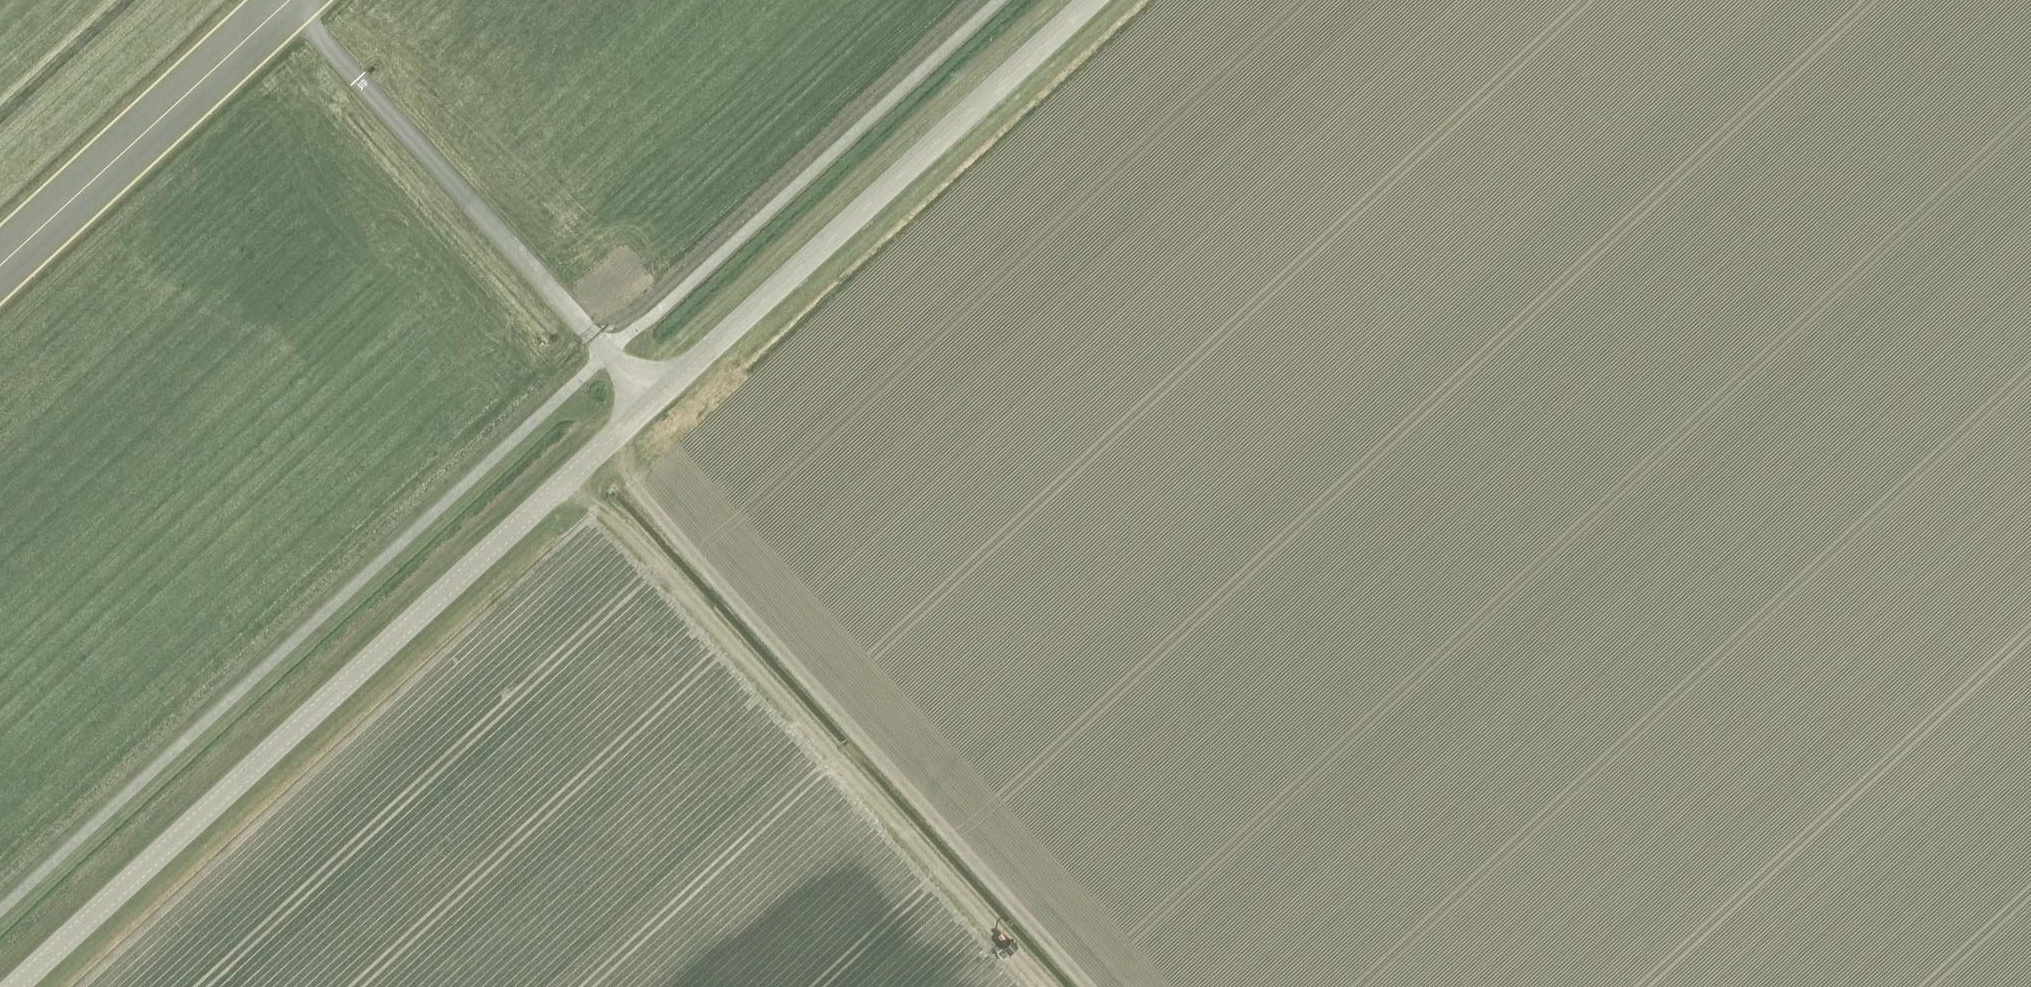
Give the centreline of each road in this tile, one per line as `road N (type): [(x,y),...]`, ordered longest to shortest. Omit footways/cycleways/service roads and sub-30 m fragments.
road 1 (tertiary): [(15,986),(1095,0)]

